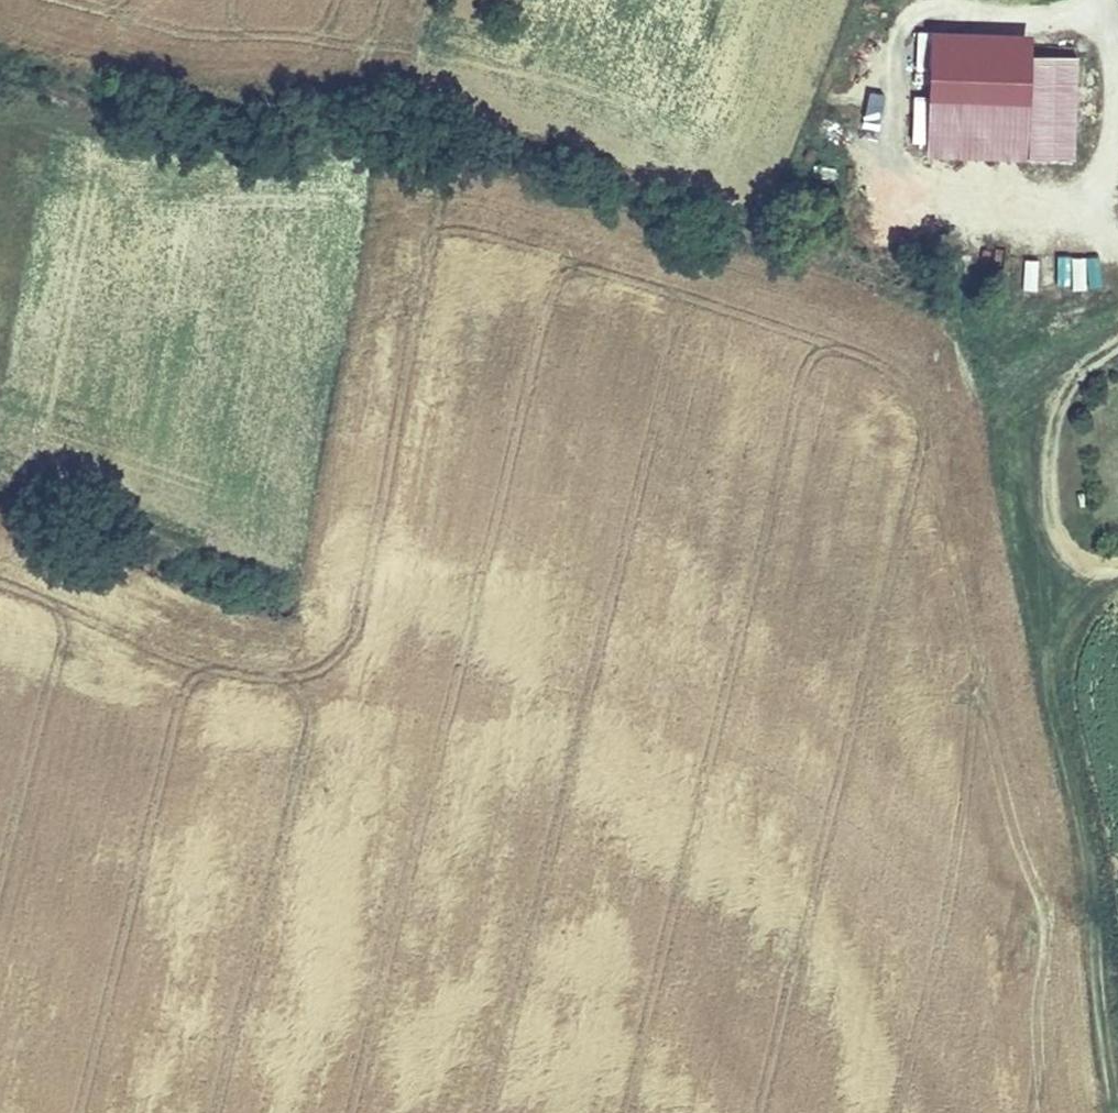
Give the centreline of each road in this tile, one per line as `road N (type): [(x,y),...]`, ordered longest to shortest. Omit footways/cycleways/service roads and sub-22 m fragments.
road 1 (track): [(1117,1050),(1053,667),(1059,629),(1117,567)]
road 2 (track): [(1079,600),(1047,532),(1040,448),(1053,397),(1117,346)]

